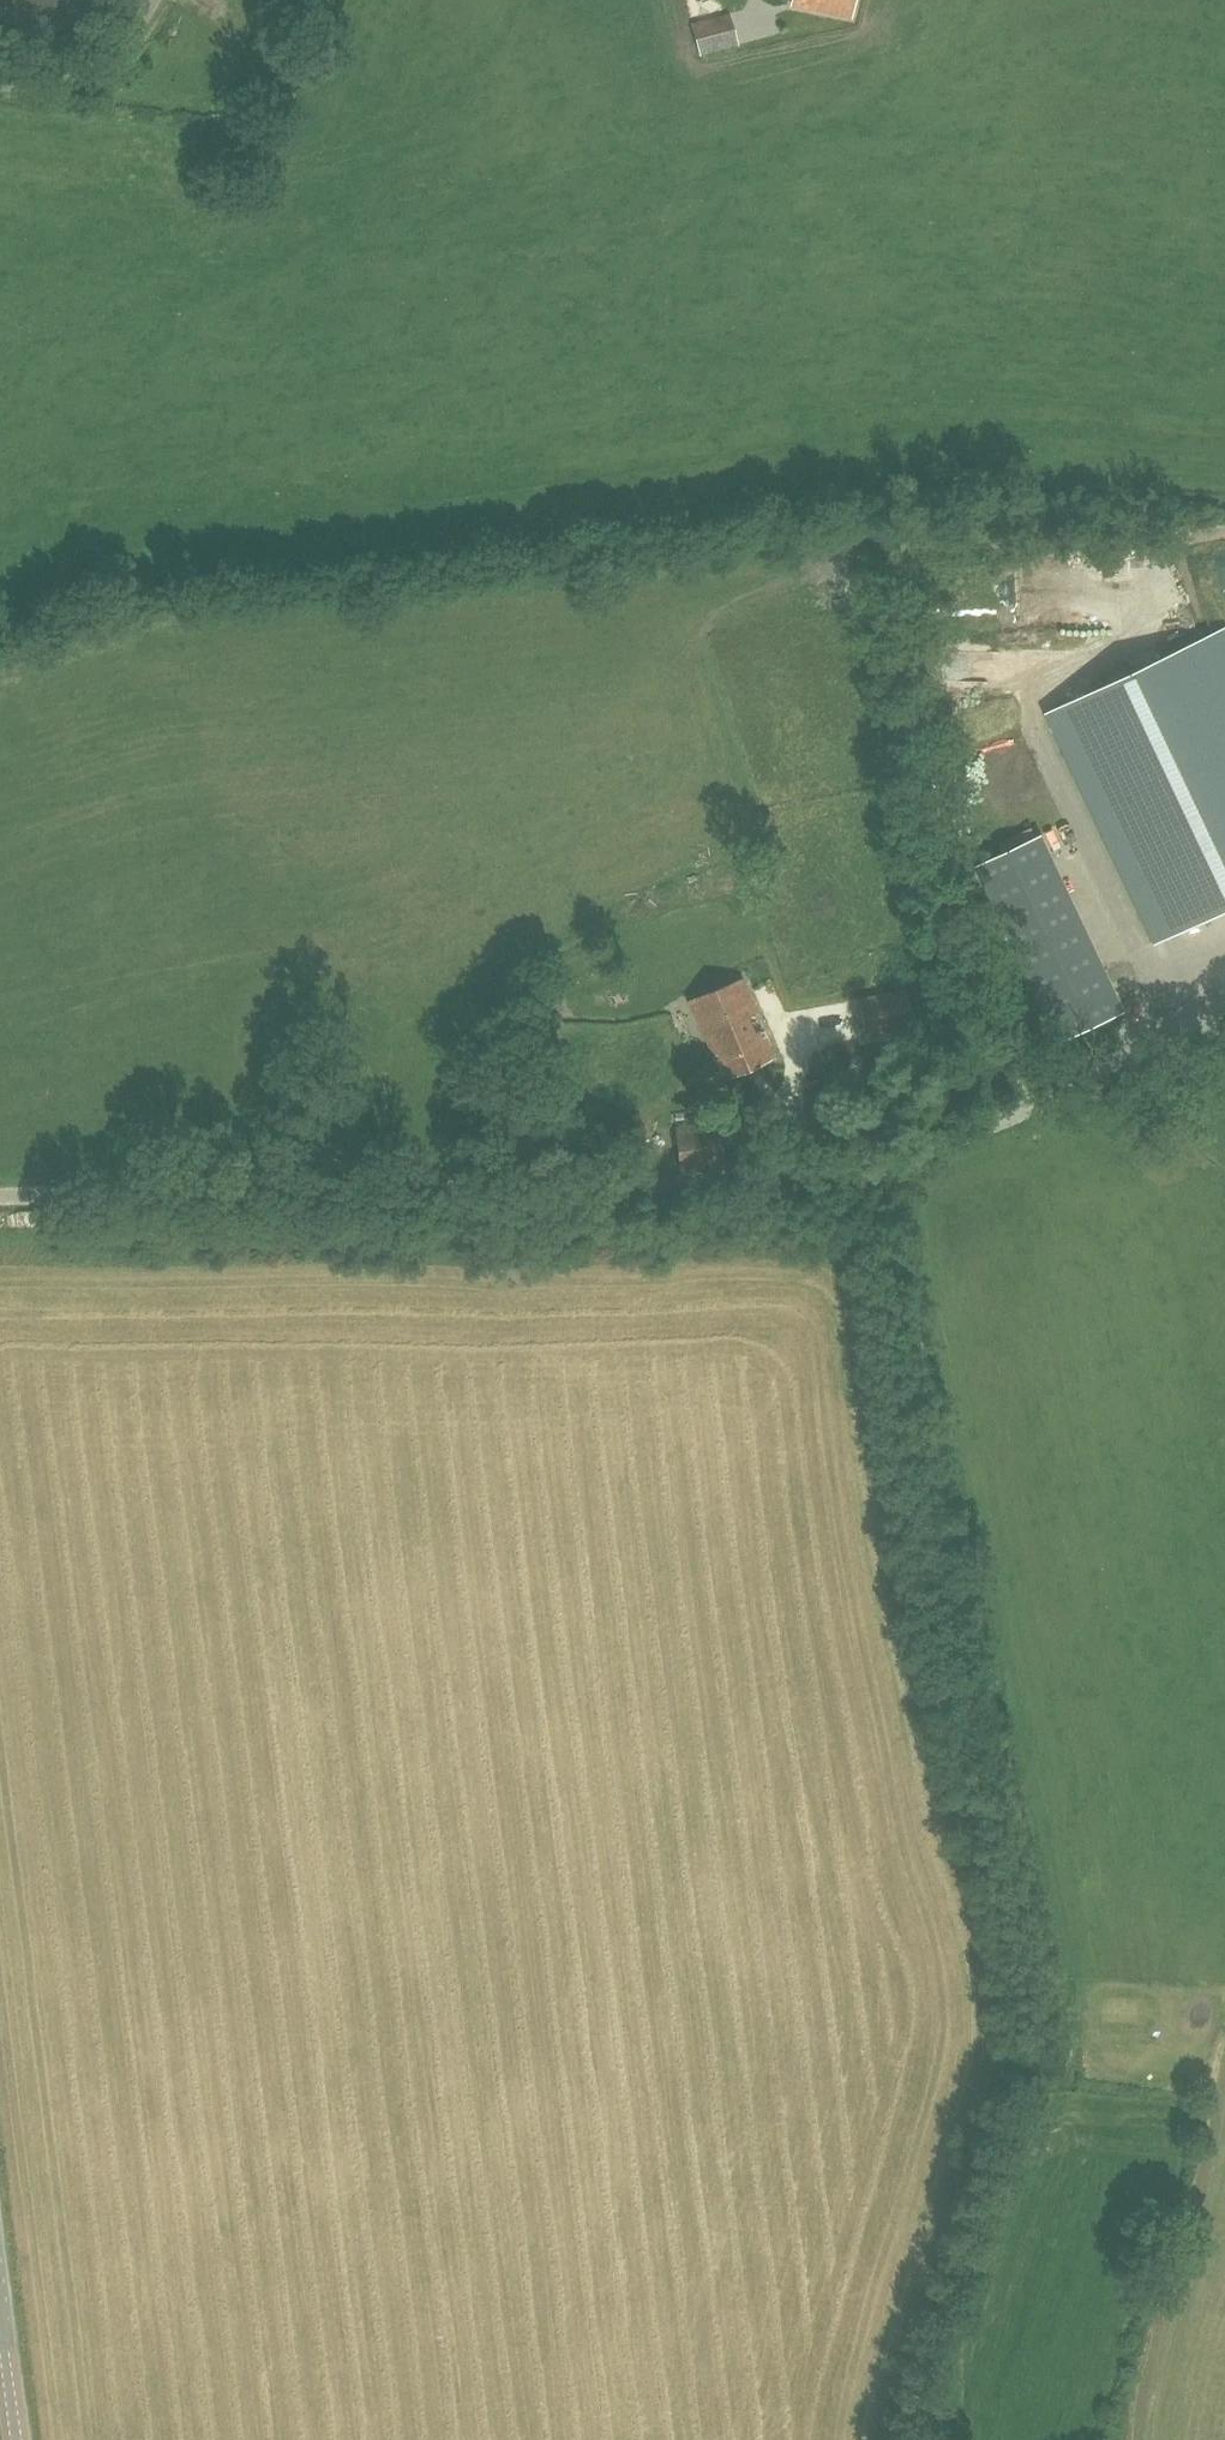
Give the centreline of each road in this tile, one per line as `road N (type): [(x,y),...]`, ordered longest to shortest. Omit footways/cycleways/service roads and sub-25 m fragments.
road 1 (residential): [(0,81),(70,82),(122,43),(143,0)]
road 2 (unclassified): [(17,2439),(0,2306)]

